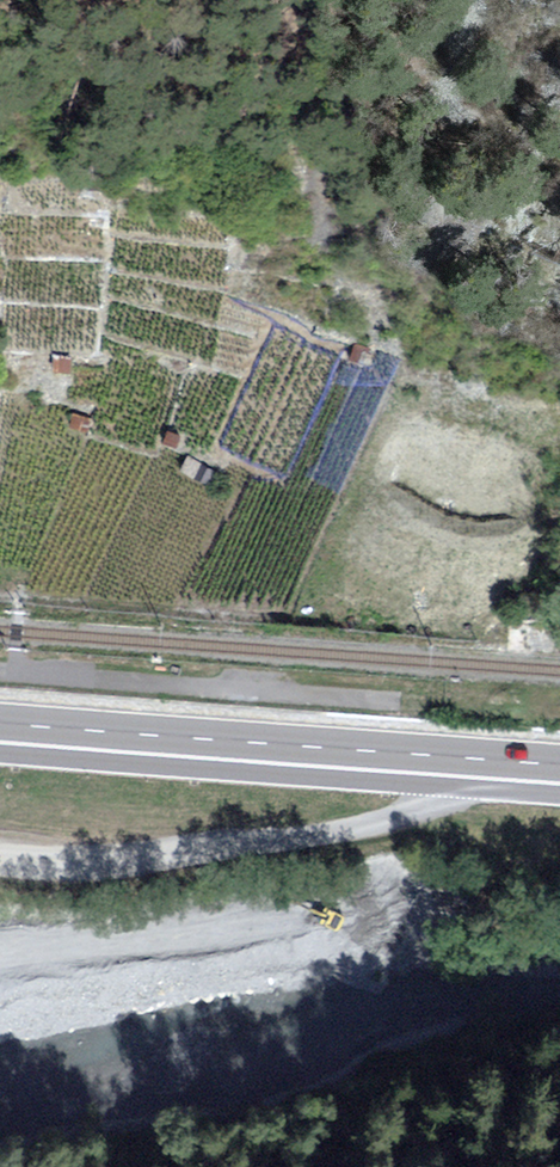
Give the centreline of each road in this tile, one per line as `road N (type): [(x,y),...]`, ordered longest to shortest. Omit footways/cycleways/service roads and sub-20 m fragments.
road 1 (primary): [(559,777),(125,746)]
road 2 (primary): [(0,736),(125,746)]

